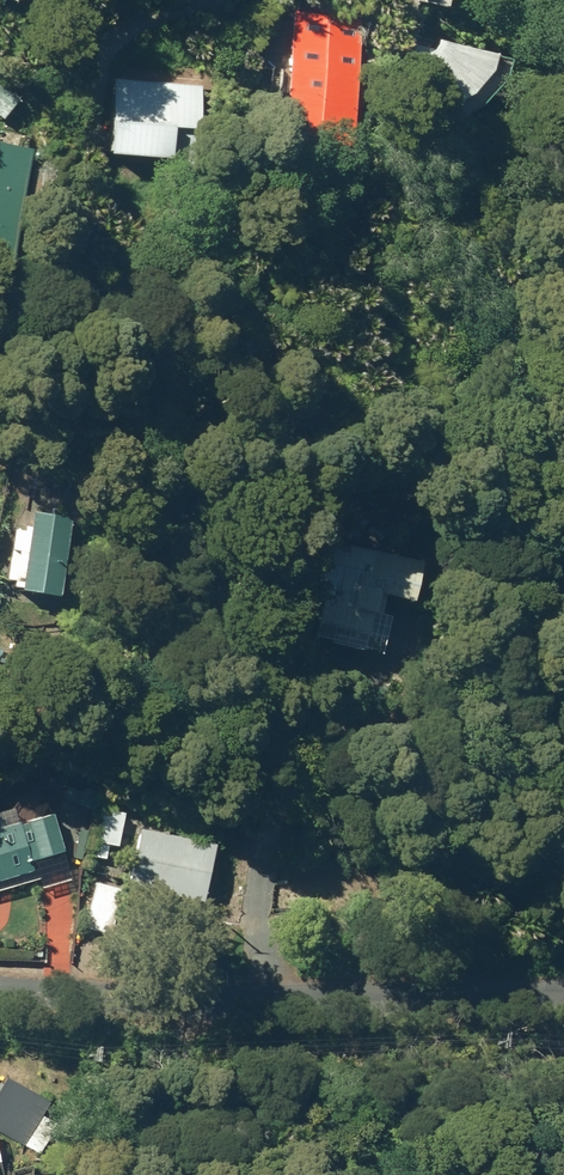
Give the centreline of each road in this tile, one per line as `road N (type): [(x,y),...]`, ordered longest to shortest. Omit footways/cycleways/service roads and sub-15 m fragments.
road 1 (residential): [(563,988),(170,1003),(0,989)]

